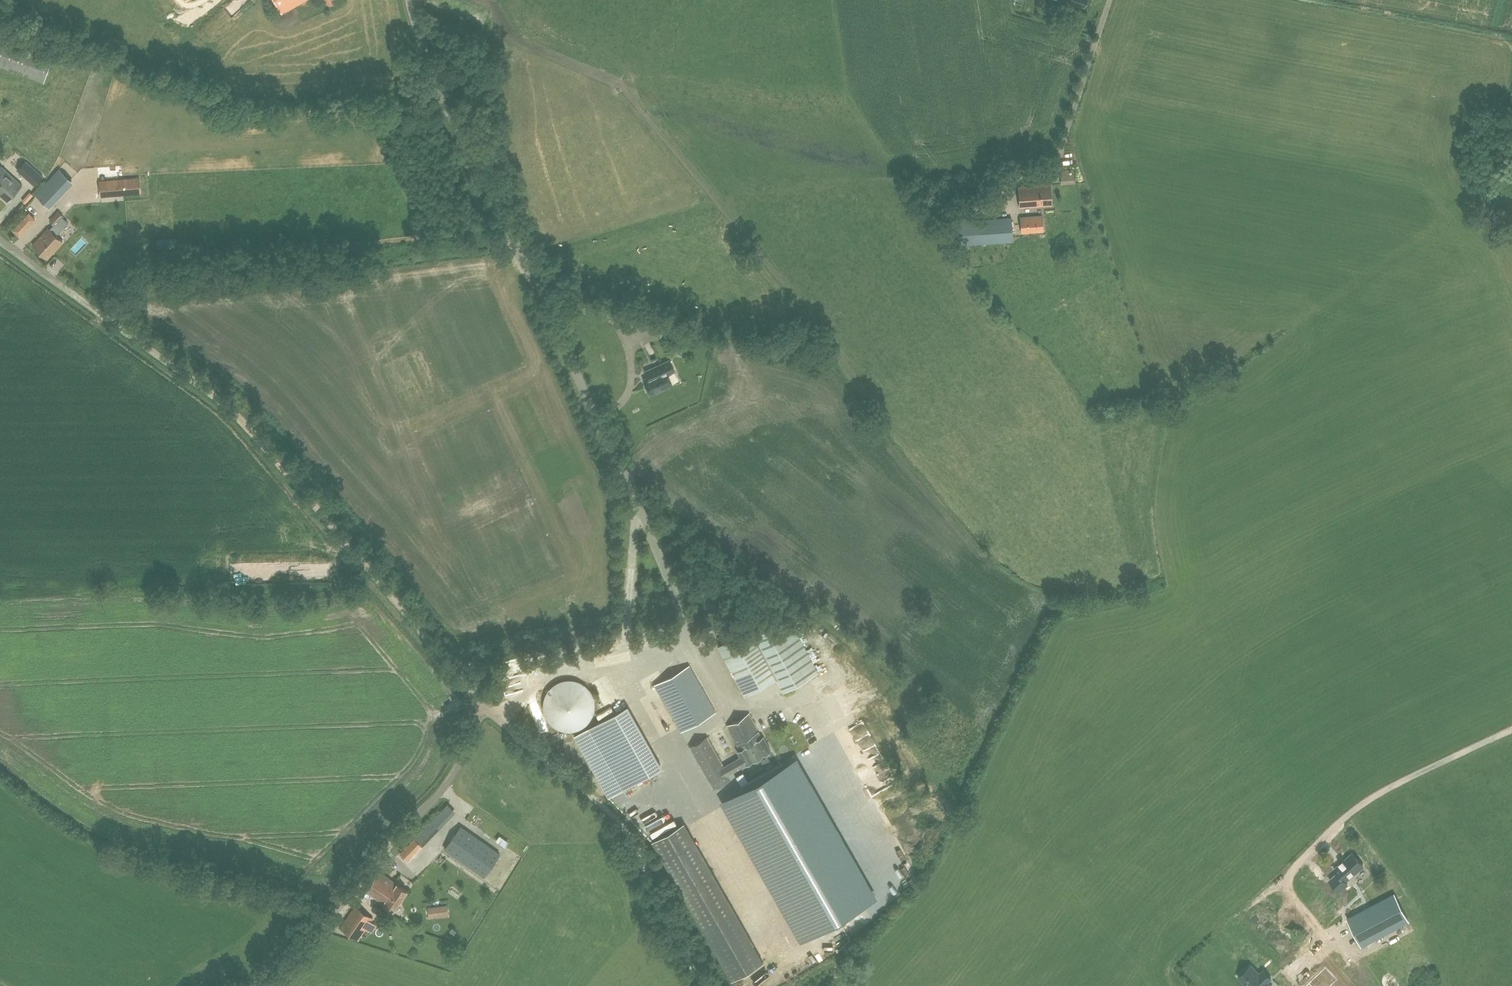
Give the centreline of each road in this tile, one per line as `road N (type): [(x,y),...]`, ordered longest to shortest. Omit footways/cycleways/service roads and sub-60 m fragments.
road 1 (unclassified): [(689,623),(411,0)]
road 2 (track): [(482,708),(223,404),(23,257)]
road 3 (track): [(707,985),(634,845),(601,806),(482,708)]
road 4 (track): [(1511,732),(1372,800),(1326,836),(1313,865),(1315,916),(1325,940)]
road 5 (unclassified): [(254,985),(332,921),(389,849)]
road 6 (track): [(482,708),(451,779),(389,849)]

